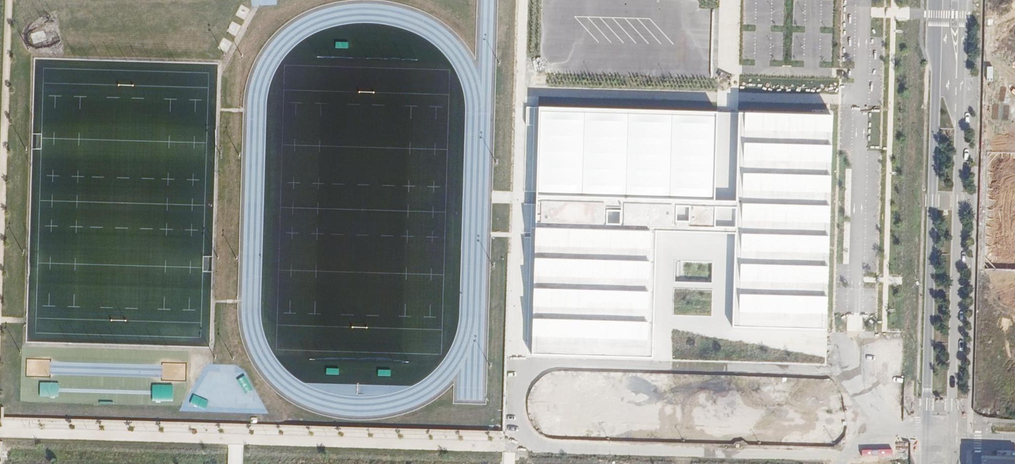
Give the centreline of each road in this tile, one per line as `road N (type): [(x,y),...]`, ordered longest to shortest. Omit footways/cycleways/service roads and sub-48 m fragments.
road 1 (secondary): [(952,441),(964,0)]
road 2 (secondary): [(935,0),(927,441)]

